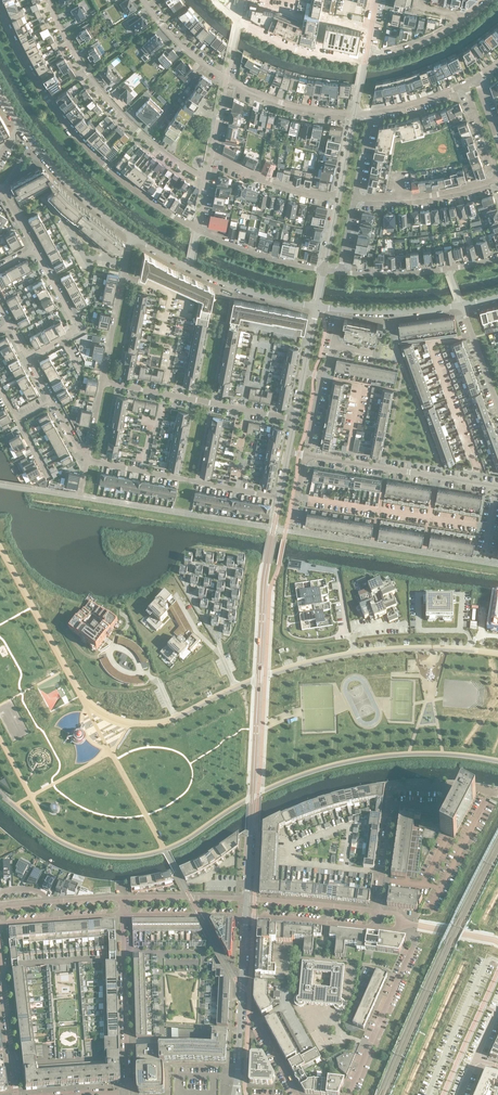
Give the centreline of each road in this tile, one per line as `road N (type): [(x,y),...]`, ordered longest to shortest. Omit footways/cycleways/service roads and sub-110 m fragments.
road 1 (residential): [(197,230),(138,194),(85,147),(29,73),(0,8)]
road 2 (residential): [(207,179),(150,142),(110,101),(48,0)]
road 3 (residential): [(258,679),(332,656),(475,651)]
road 4 (residential): [(294,420),(102,382)]
road 5 (residential): [(87,461),(279,498)]
road 6 (residential): [(497,486),(306,455)]
road 7 (residential): [(122,916),(128,1092)]
road 8 (residential): [(237,1086),(246,916)]
road 9 (residential): [(414,945),(349,1094)]
road 10 (residential): [(130,236),(64,179),(21,128)]
road 11 (residential): [(258,679),(273,528)]
road 12 (residential): [(130,236),(102,382)]
road 13 (residential): [(35,249),(77,329),(27,357)]
road 14 (residential): [(315,307),(461,306)]
road 15 (residential): [(17,1094),(0,950)]
road 16 (residential): [(497,179),(434,196),(355,197)]
road 17 (residential): [(219,641),(231,569),(194,564),(186,589)]
road 18 (residential): [(338,196),(270,179),(212,152)]
road 19 (residential): [(354,114),(295,107),(227,78)]
road 20 (residential): [(323,270),(197,230)]
road 21 (residential): [(315,307),(189,268)]
road 22 (residential): [(376,911),(247,899)]
road 23 (residential): [(246,916),(373,927)]
road 24 (residential): [(141,673),(163,686),(177,717),(236,687)]
road 25 (residential): [(252,804),(258,679)]
road 26 (residential): [(247,899),(122,897)]
road 27 (residential): [(122,916),(246,916)]
road 28 (residential): [(0,924),(122,916)]

